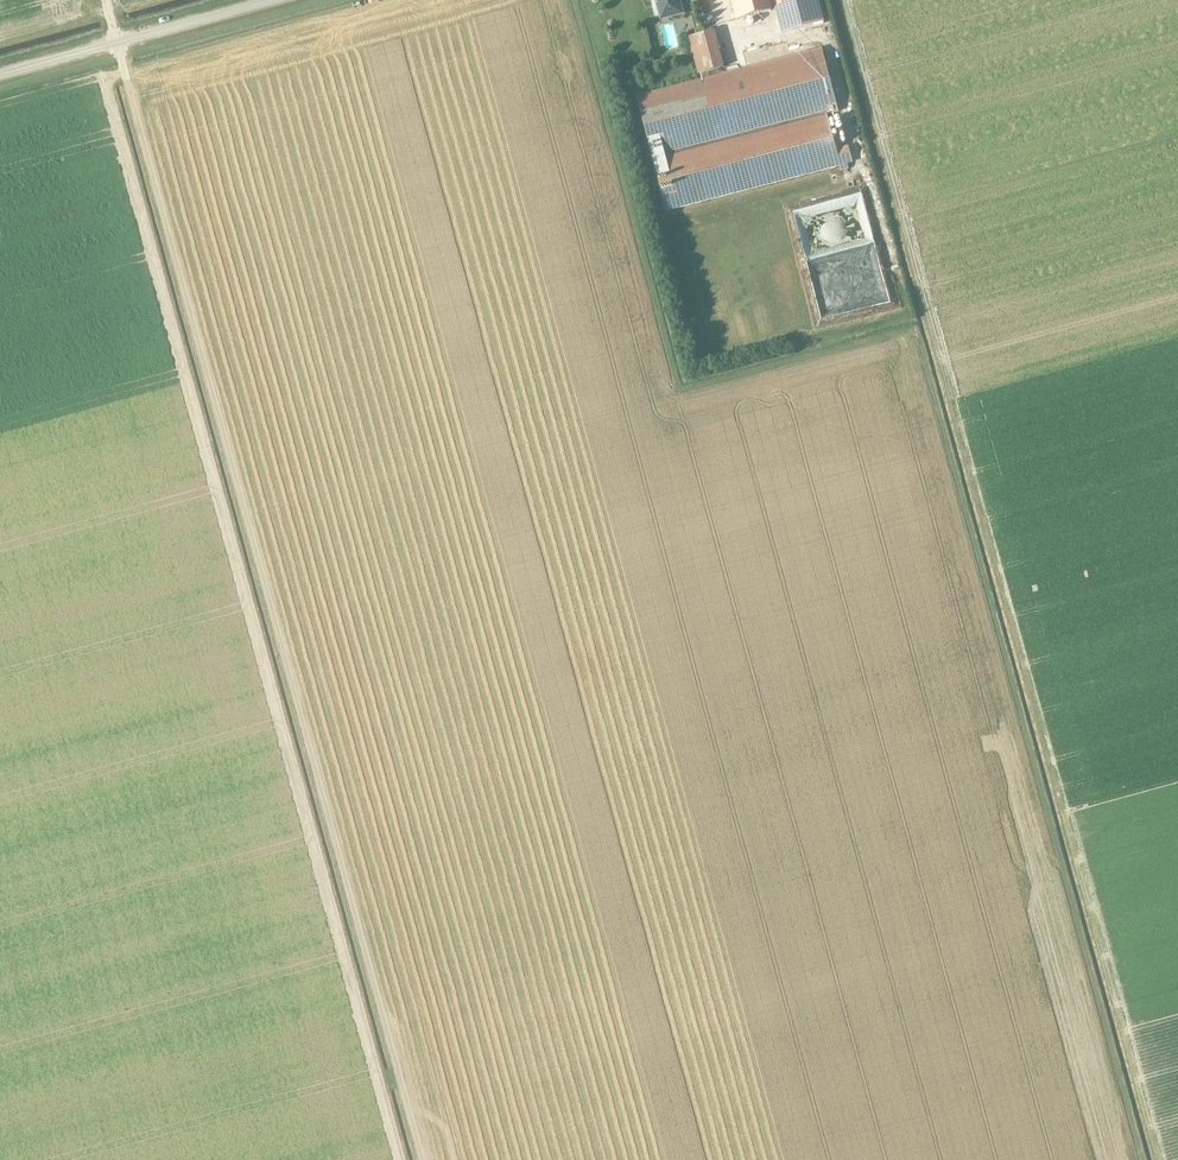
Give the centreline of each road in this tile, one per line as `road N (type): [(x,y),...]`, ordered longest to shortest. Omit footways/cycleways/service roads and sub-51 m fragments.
road 1 (unclassified): [(0,74),(270,0)]

